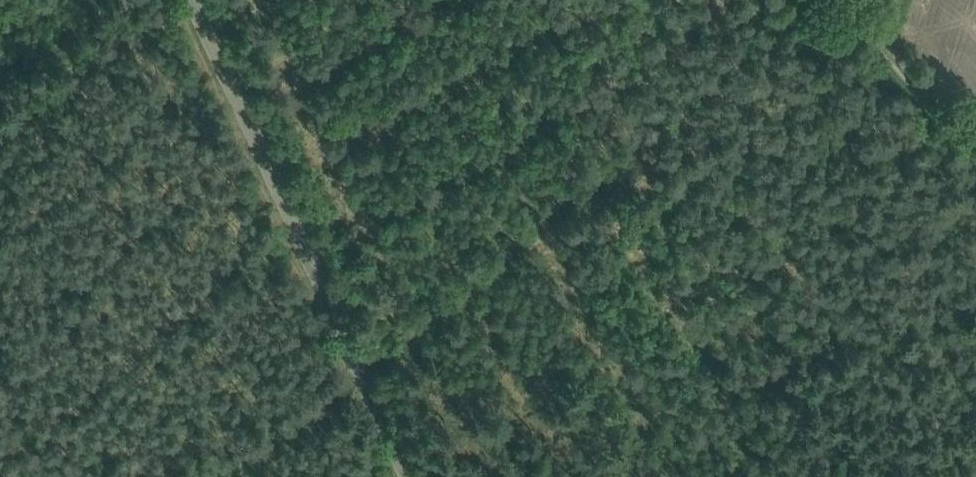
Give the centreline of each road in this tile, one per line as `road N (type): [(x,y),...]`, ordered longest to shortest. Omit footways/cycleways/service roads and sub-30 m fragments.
road 1 (track): [(357,360),(771,0)]
road 2 (unclassified): [(402,476),(357,360),(185,0)]
road 3 (track): [(975,157),(834,0)]

